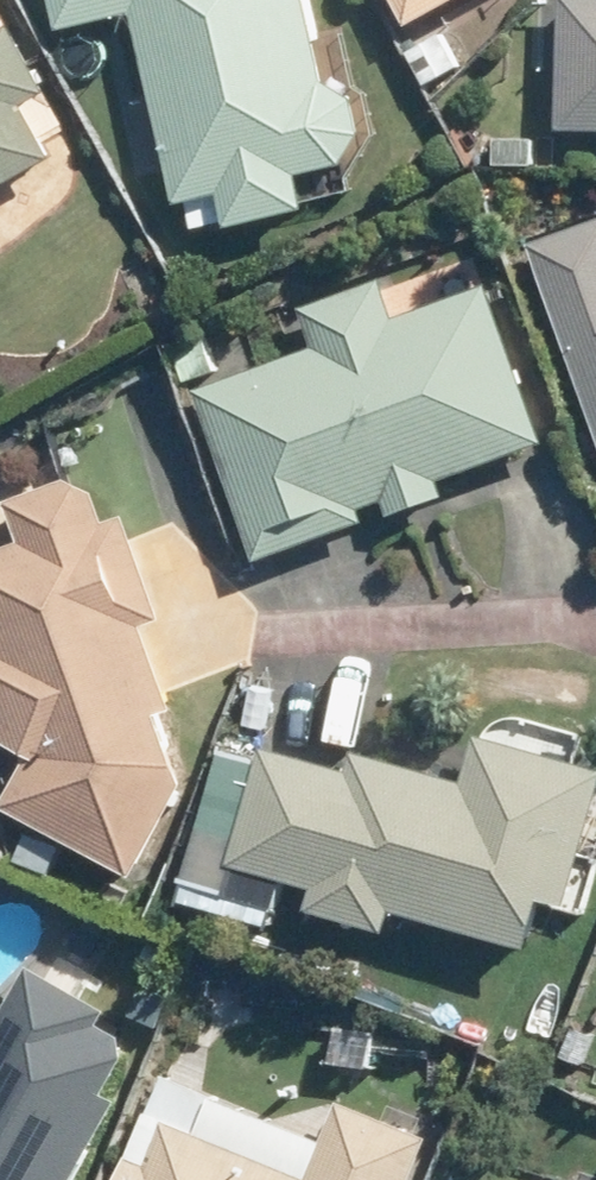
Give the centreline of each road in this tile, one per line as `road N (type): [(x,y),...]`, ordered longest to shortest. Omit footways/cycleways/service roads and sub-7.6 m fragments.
road 1 (residential): [(279,637),(595,621)]

